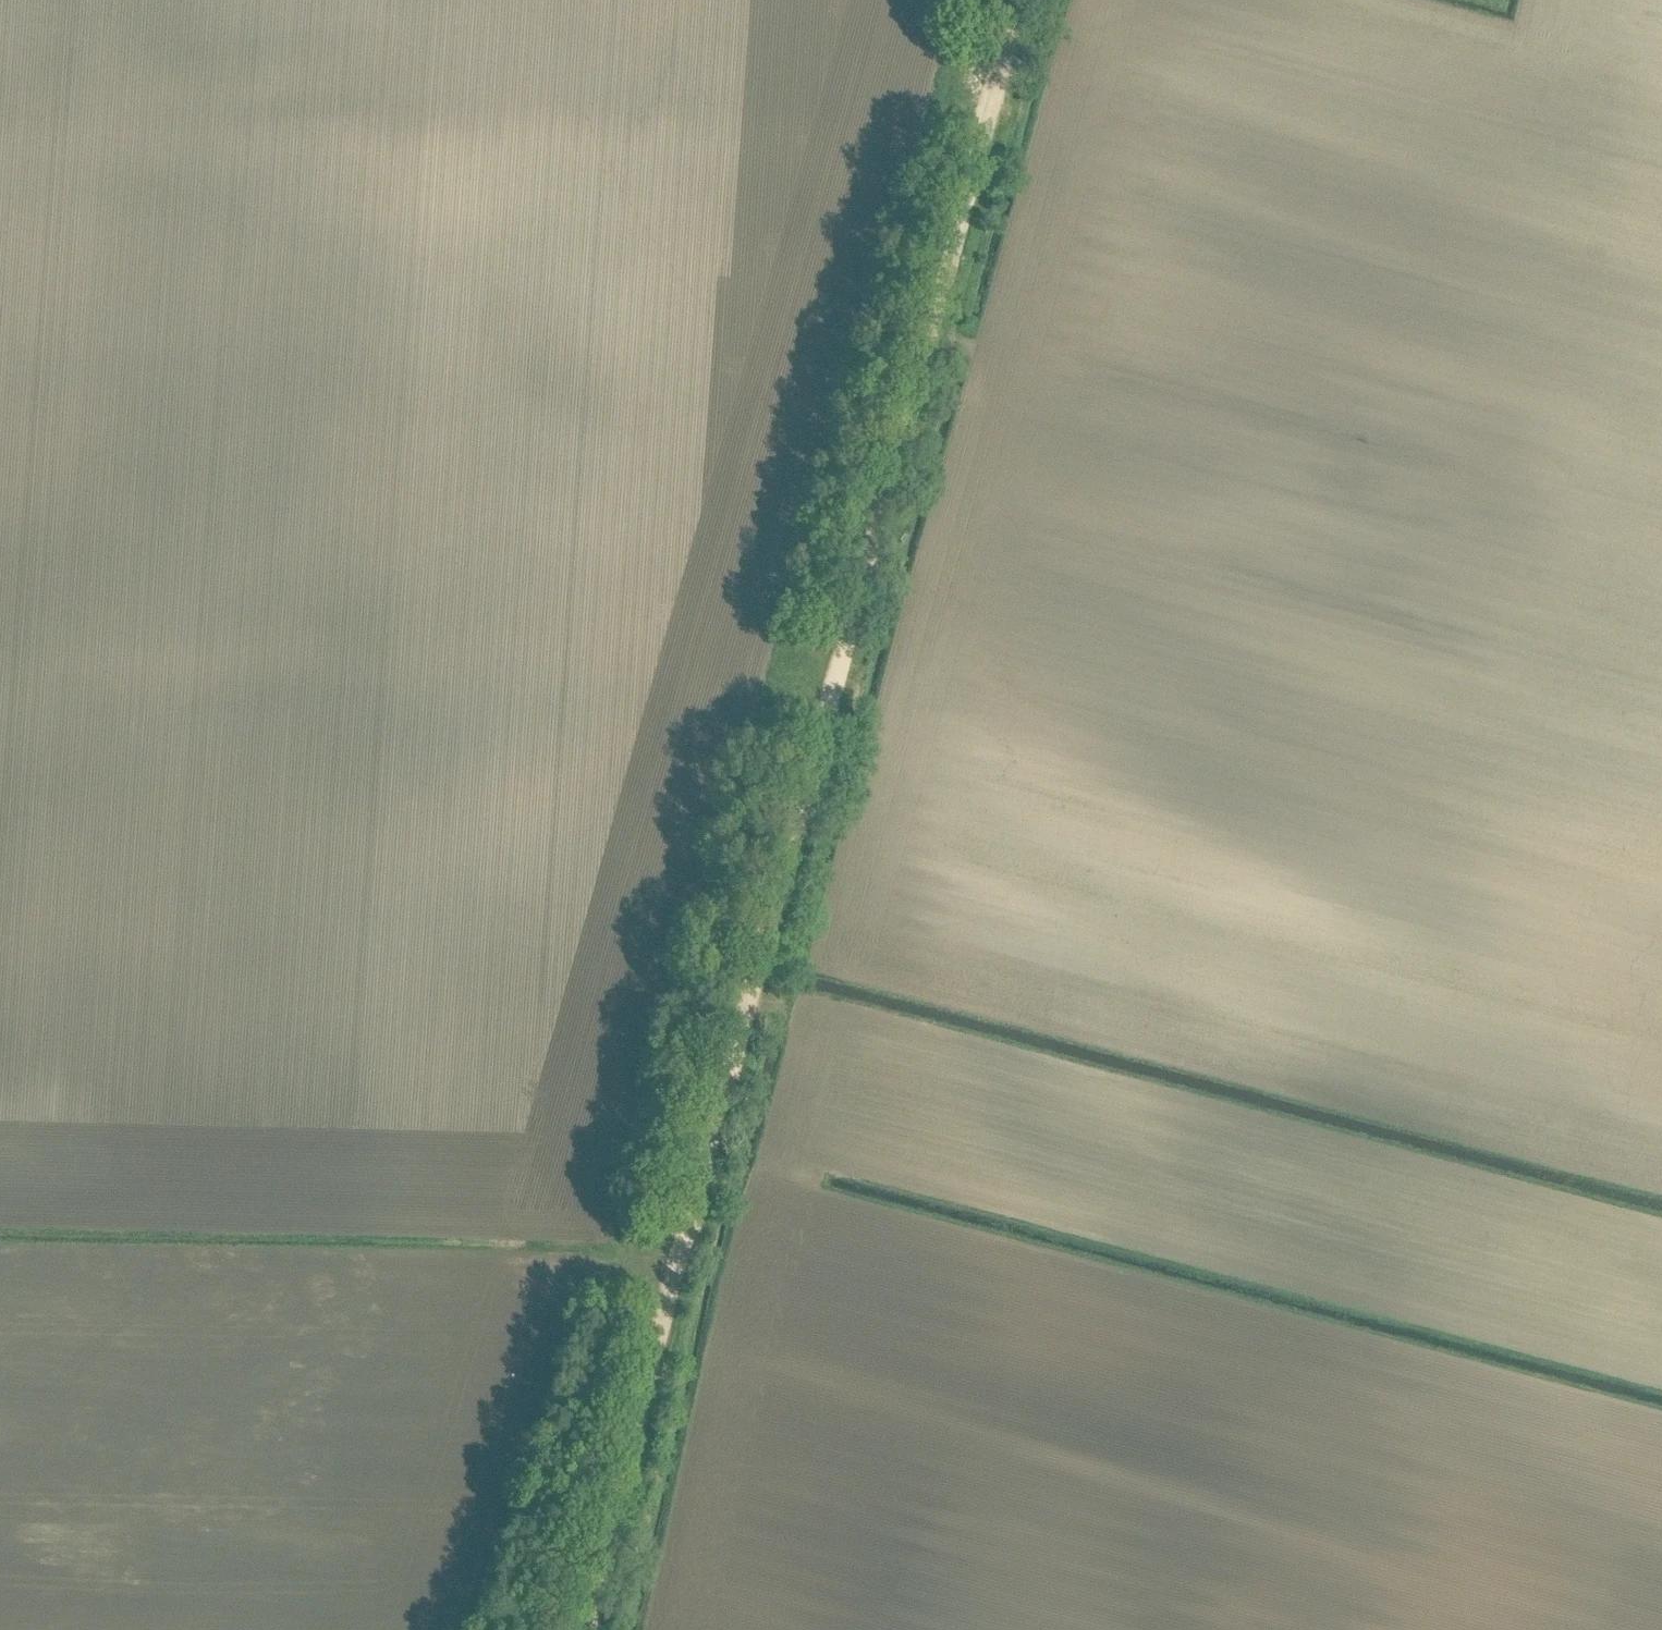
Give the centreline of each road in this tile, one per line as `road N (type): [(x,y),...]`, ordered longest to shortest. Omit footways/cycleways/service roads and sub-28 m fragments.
road 1 (track): [(589,1629),(770,907),(1025,0)]

